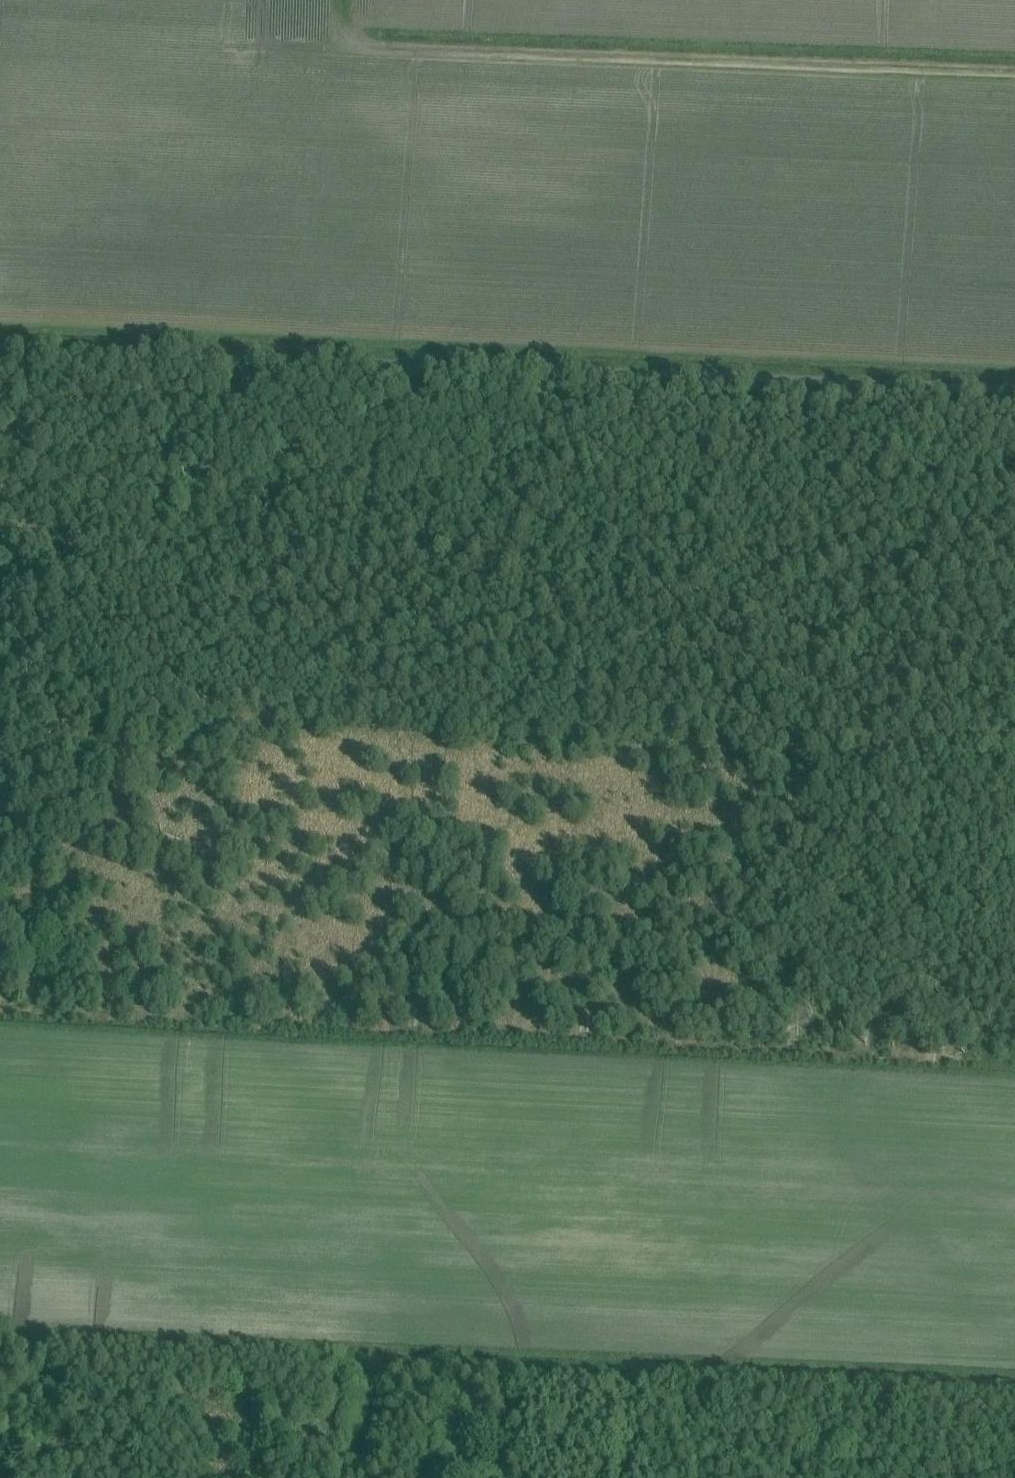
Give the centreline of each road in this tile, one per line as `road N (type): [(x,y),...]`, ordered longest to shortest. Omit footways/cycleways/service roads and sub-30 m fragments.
road 1 (track): [(1014,69),(346,45),(335,0)]

